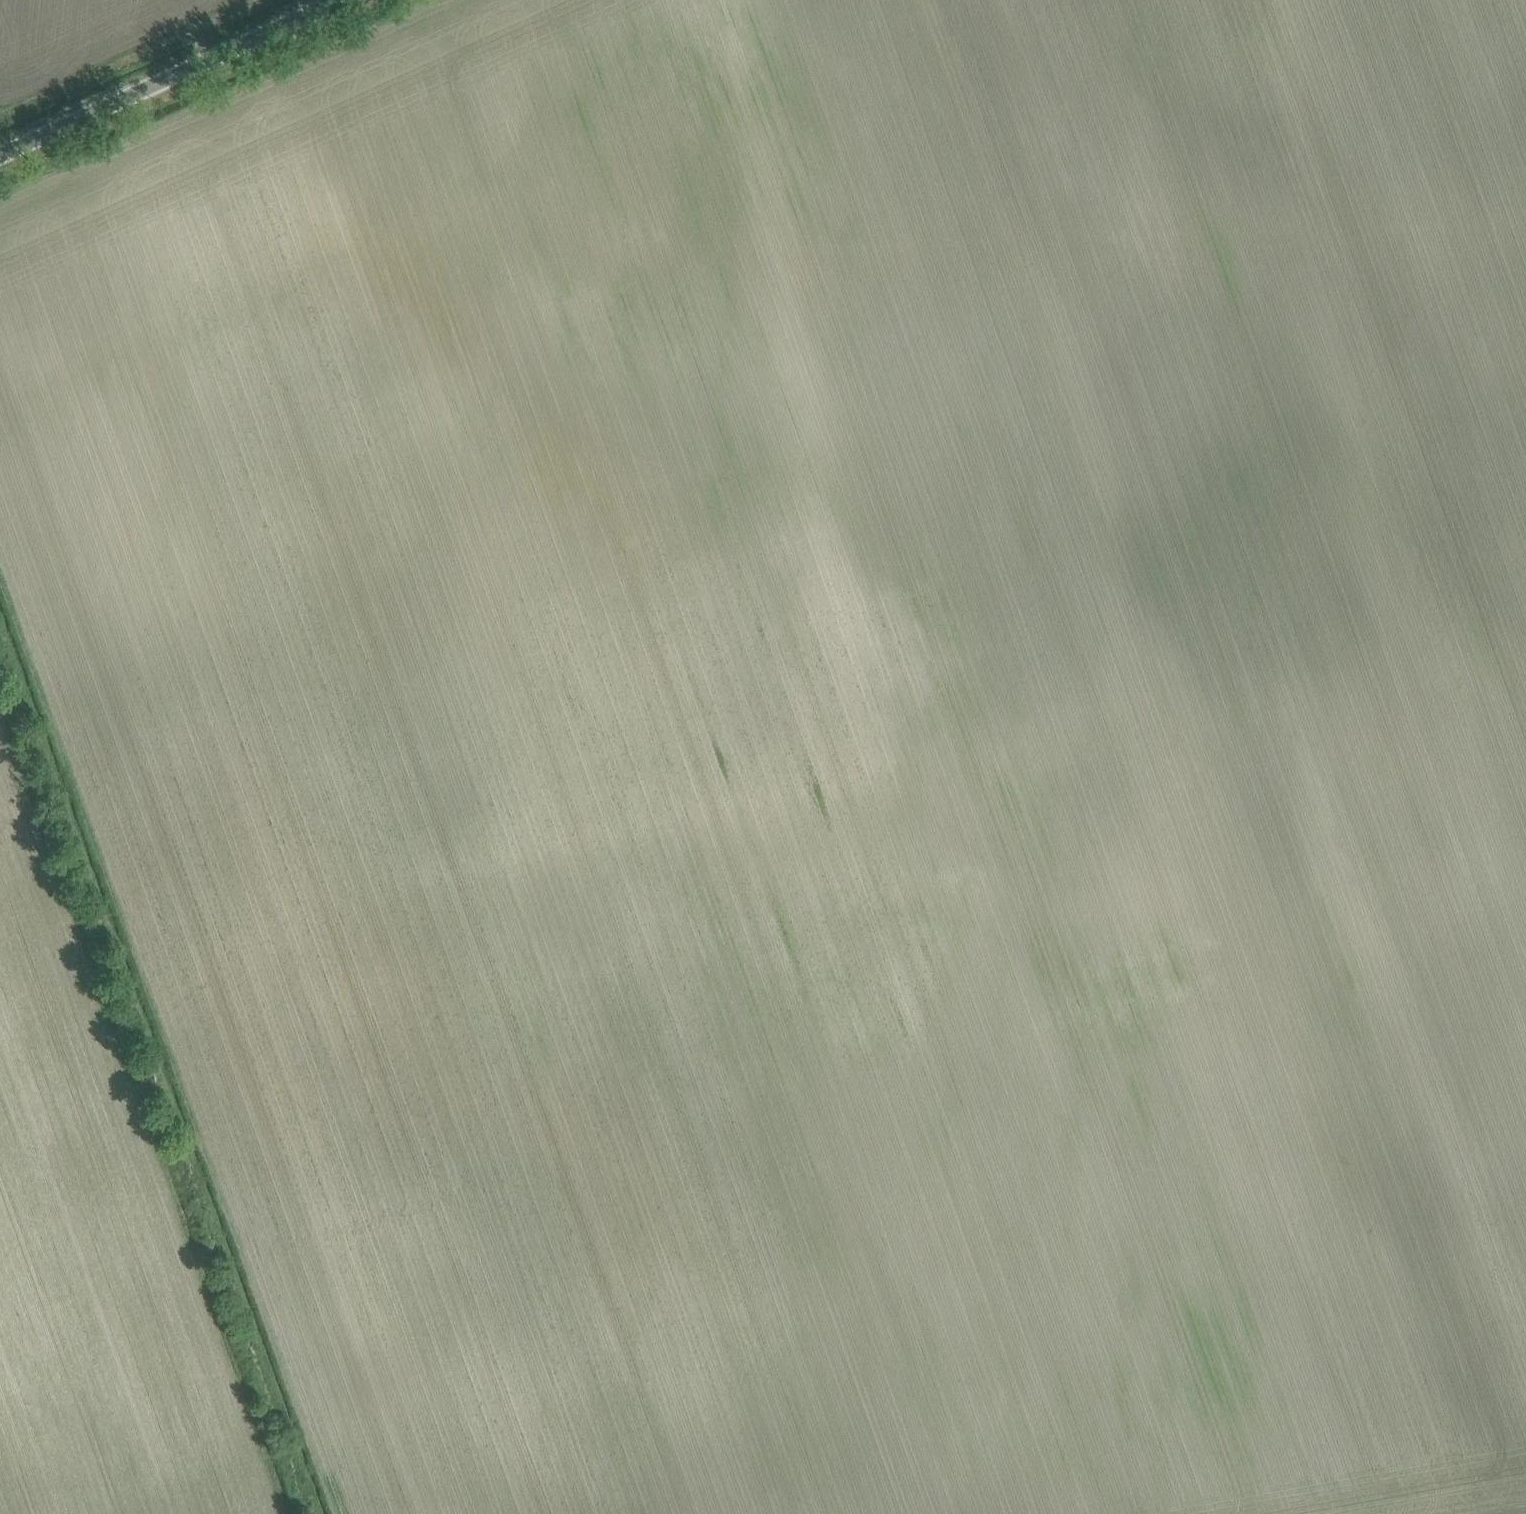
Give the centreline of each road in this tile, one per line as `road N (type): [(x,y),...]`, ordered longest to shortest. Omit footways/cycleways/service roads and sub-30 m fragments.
road 1 (unclassified): [(0,150),(327,0)]

